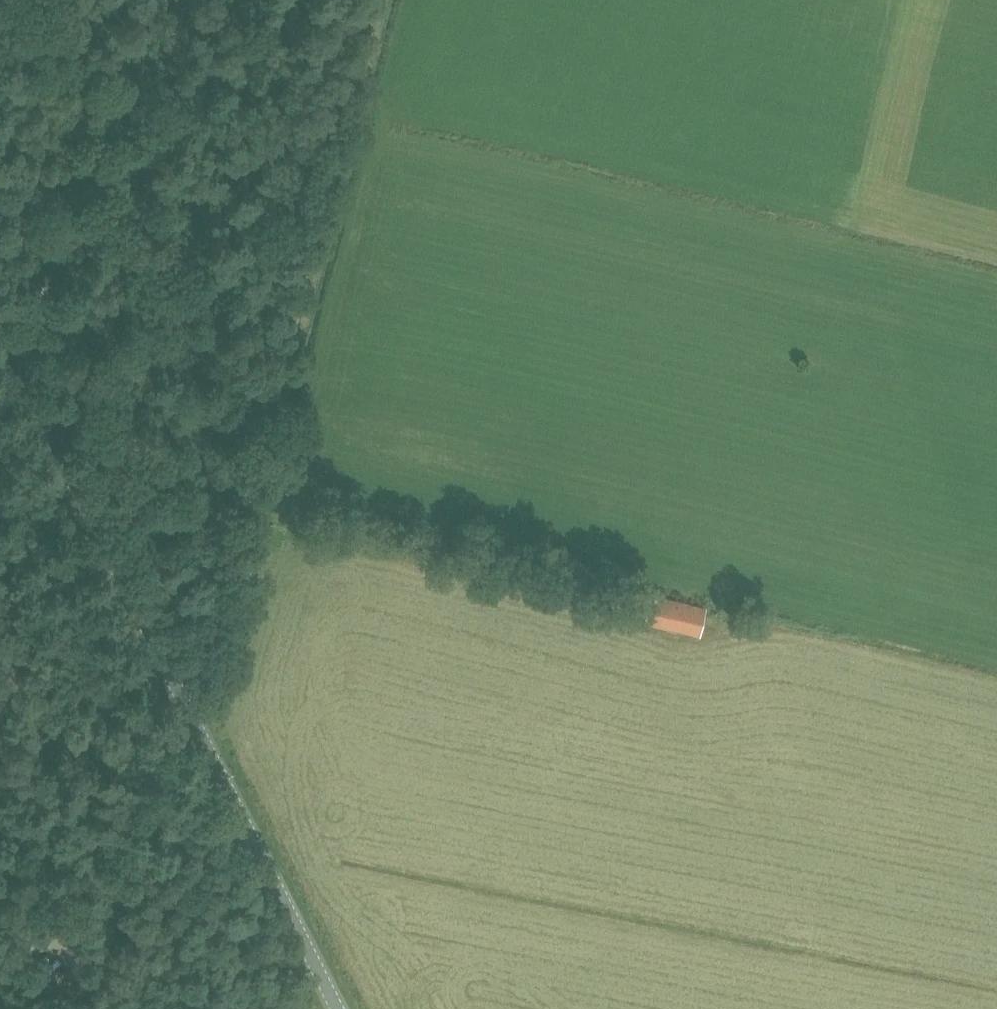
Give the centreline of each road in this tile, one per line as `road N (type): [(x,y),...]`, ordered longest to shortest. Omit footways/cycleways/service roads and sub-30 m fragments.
road 1 (tertiary): [(332,1008),(0,345)]

